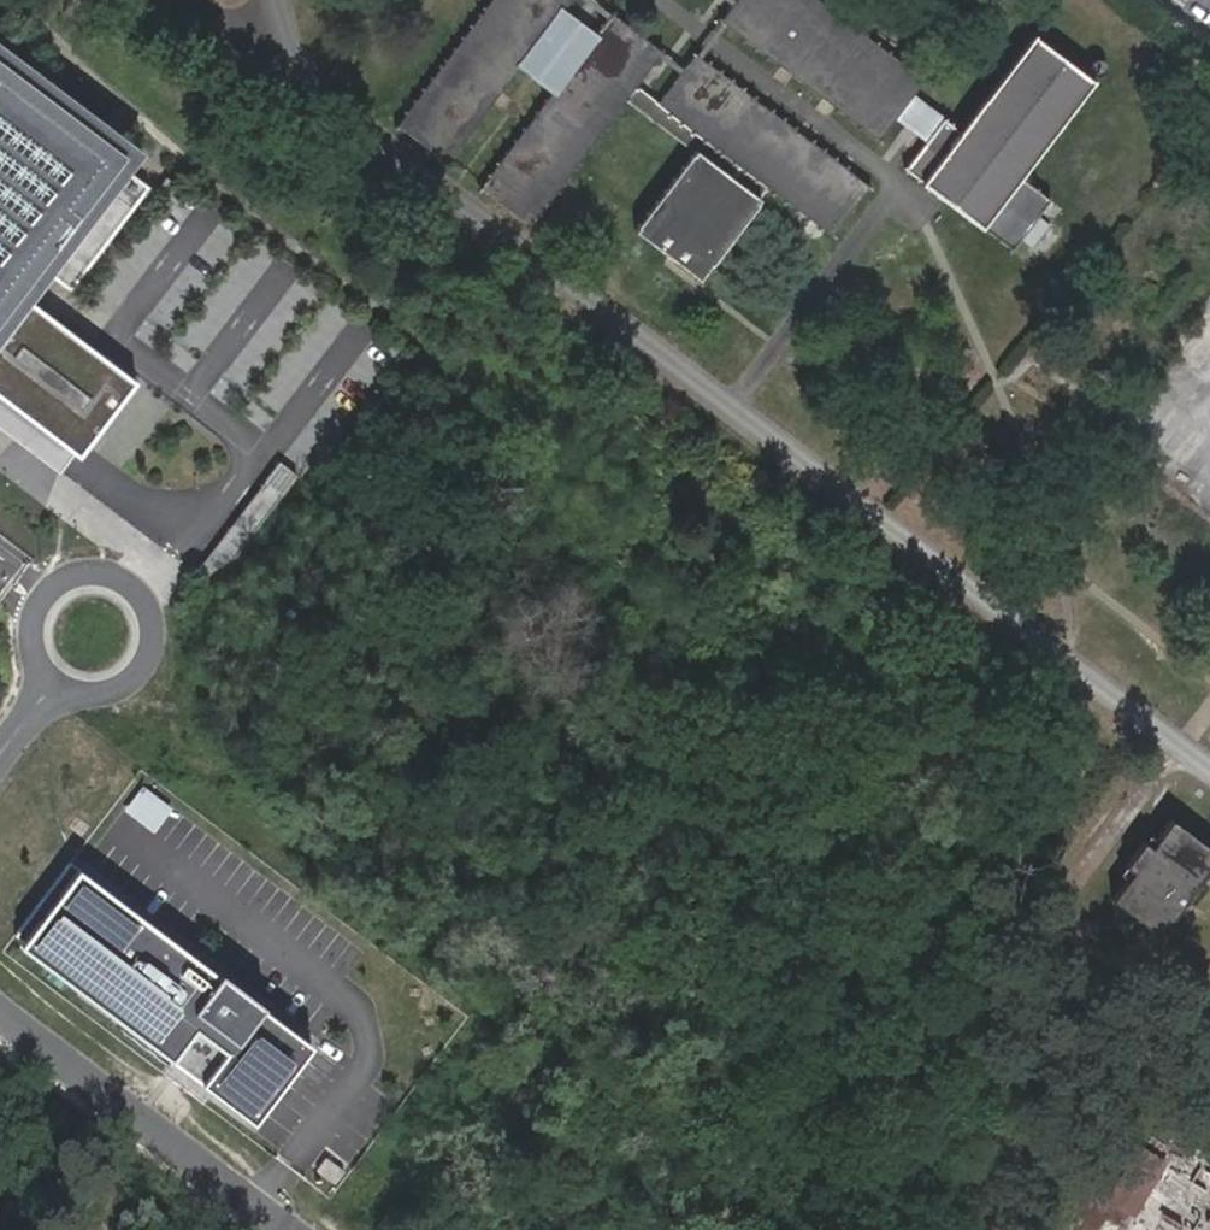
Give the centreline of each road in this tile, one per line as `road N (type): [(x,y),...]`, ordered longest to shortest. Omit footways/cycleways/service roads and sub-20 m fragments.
road 1 (unclassified): [(0,1016),(285,1229)]
road 2 (unclassified): [(154,642),(153,621),(131,585),(112,575),(71,575),(41,597),(29,634),(54,684)]
road 3 (unclassified): [(54,684),(73,694),(116,691),(134,680),(154,642)]

